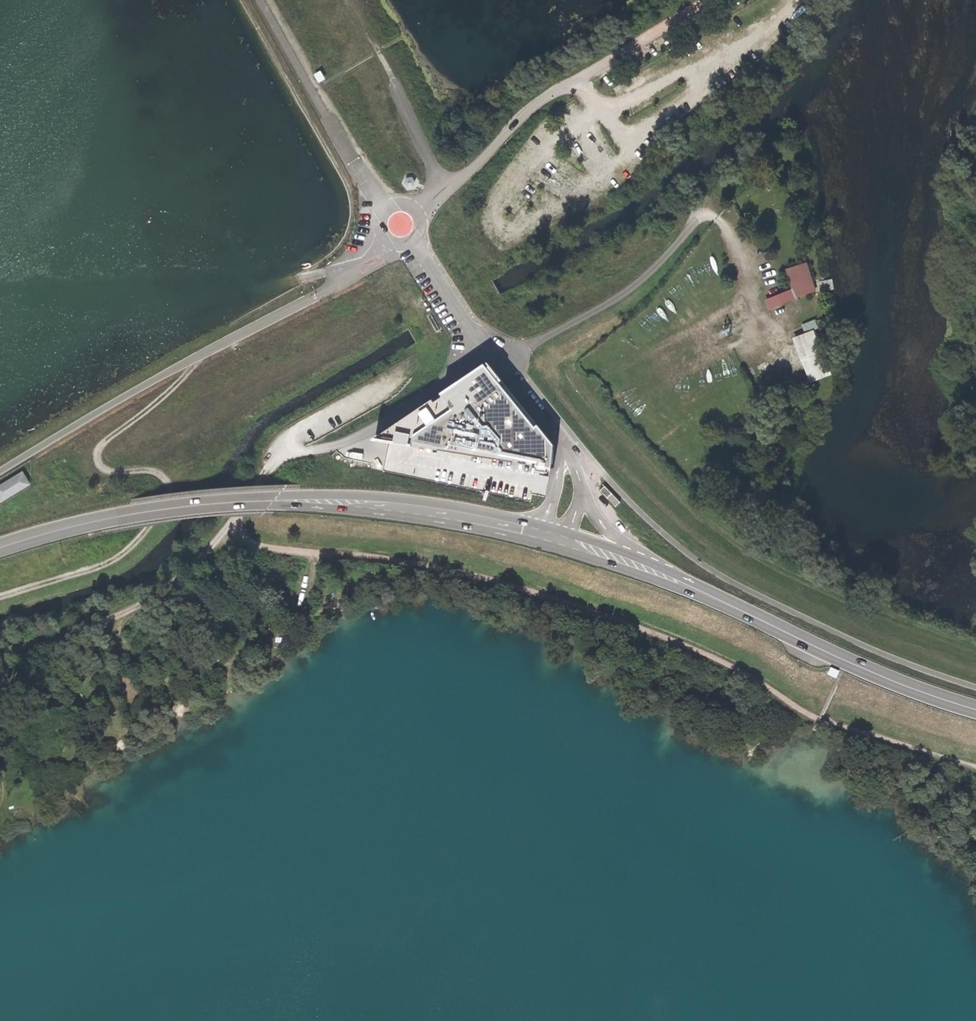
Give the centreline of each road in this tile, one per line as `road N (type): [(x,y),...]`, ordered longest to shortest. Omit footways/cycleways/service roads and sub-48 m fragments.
road 1 (track): [(975,767),(820,720),(716,660),(535,592),(247,544),(228,532)]
road 2 (primary): [(541,534),(418,509),(276,499),(133,512),(0,548)]
road 3 (track): [(203,353),(100,445),(94,460),(97,469),(167,479),(171,488),(146,531),(91,571),(0,599)]
road 4 (primary): [(975,710),(847,662),(657,572)]
road 5 (track): [(265,475),(228,532),(155,597),(0,657)]
road 6 (unclassified): [(400,225),(560,436)]
road 7 (track): [(348,0),(448,191)]
road 8 (track): [(71,742),(91,741),(161,694),(162,675),(115,618)]
road 9 (track): [(577,80),(710,0)]
road 10 (track): [(203,353),(320,294)]

